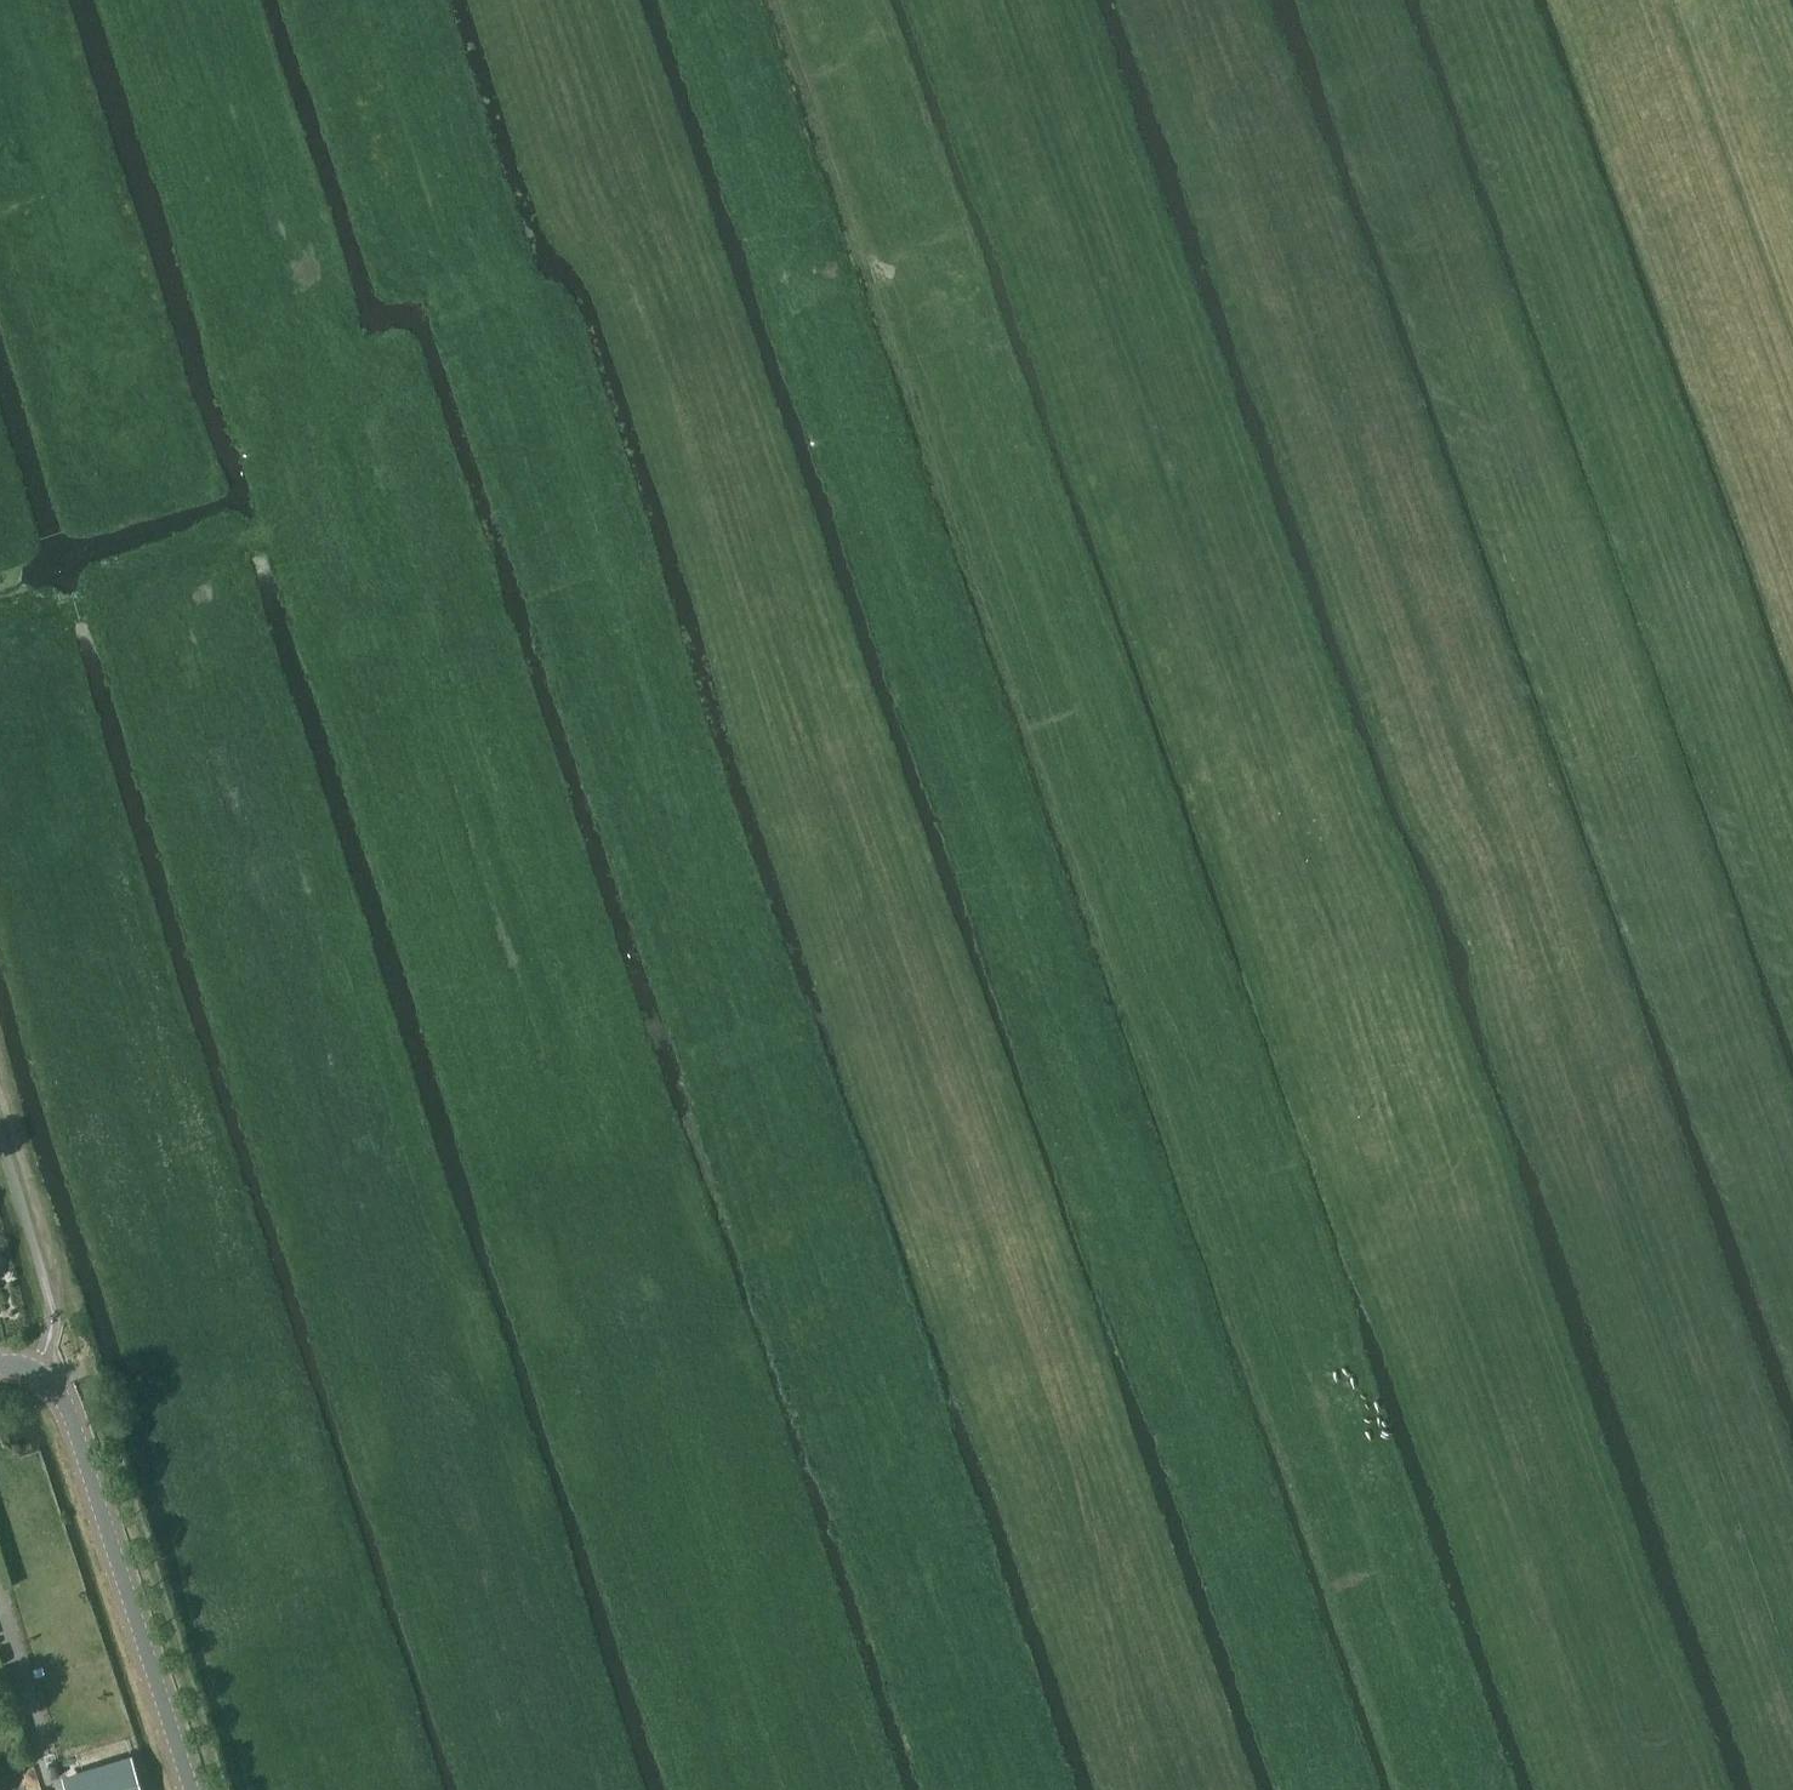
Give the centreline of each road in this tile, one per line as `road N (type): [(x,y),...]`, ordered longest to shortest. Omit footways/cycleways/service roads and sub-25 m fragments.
road 1 (unclassified): [(188,1789),(59,1397),(36,1373)]

